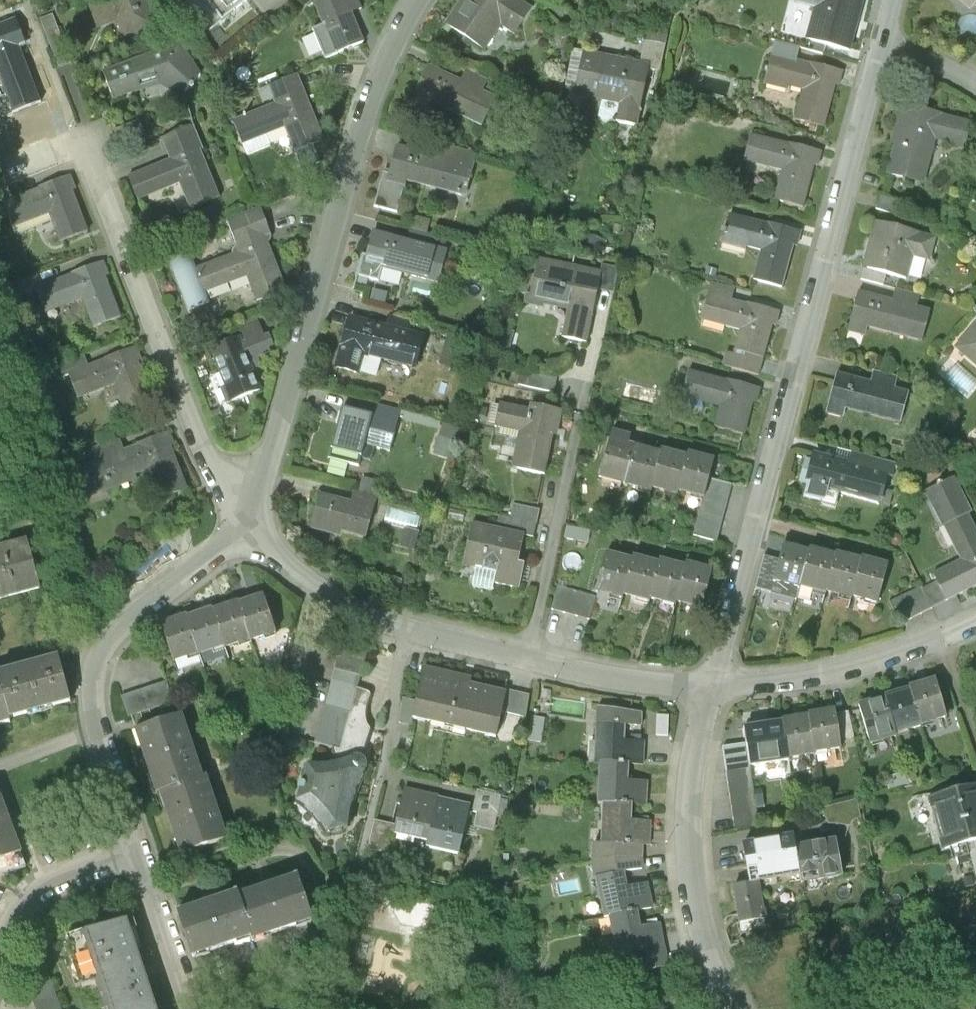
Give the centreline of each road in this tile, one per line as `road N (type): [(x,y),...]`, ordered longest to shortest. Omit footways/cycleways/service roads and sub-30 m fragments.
road 1 (residential): [(883,50),(713,688)]
road 2 (residential): [(419,0),(366,119),(271,457),(235,499)]
road 3 (residential): [(713,688),(610,677),(408,629),(315,590),(254,527)]
road 4 (residential): [(254,527),(122,628),(97,665),(93,709),(139,854)]
road 5 (residential): [(235,499),(204,456),(80,144)]
road 6 (residential): [(737,1008),(712,947),(699,877),(693,806),(713,688)]
road 7 (residential): [(713,688),(821,673),(937,642),(975,622)]
road 8 (residential): [(139,854),(47,887),(23,906),(0,950)]
road 9 (residential): [(190,1008),(139,854)]

